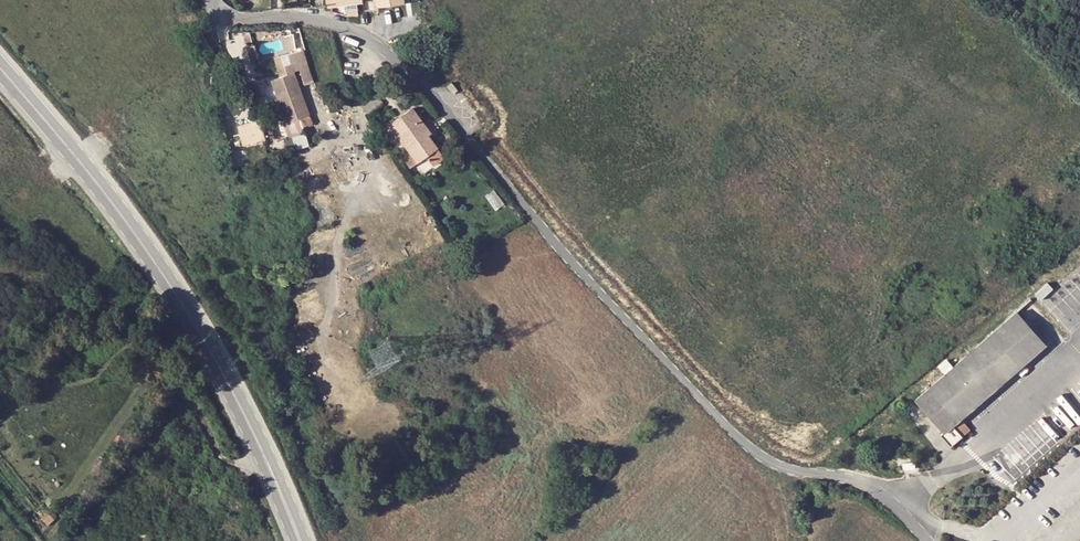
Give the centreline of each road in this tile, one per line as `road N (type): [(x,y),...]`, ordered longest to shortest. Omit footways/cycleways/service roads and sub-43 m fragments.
road 1 (unclassified): [(928,540),(864,484),(786,469),(741,439),(556,245),(413,73),(377,46),(321,16),(239,16),(211,0)]
road 2 (tertiary): [(299,540),(261,446),(147,249),(0,71)]
road 3 (track): [(366,139),(374,168),(341,236),(325,332),(325,358),(349,401)]

